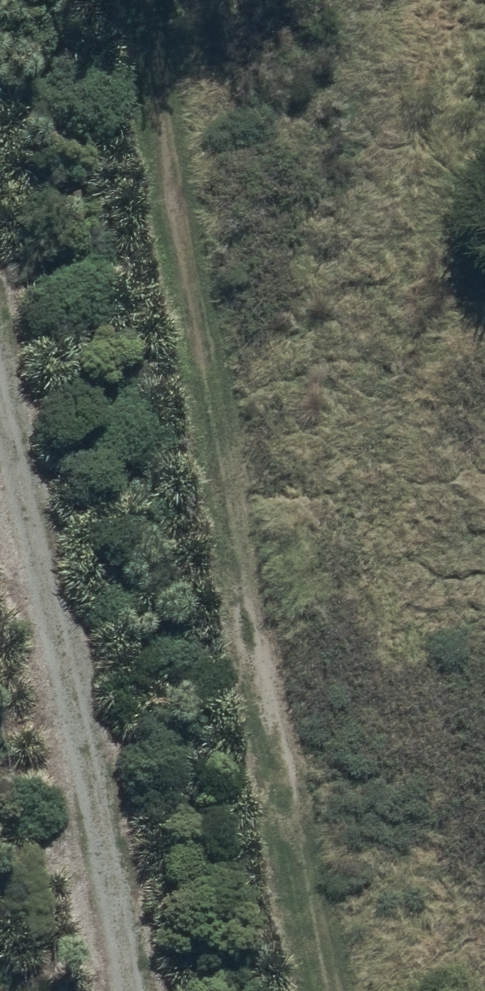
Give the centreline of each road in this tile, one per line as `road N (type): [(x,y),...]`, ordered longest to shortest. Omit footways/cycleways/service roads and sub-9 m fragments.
road 1 (track): [(364,990),(185,0)]
road 2 (track): [(0,414),(131,990)]

